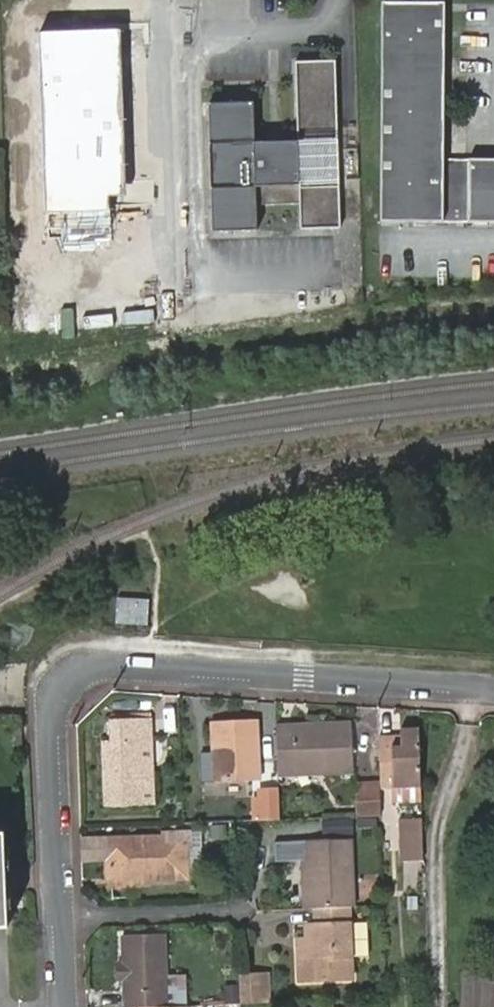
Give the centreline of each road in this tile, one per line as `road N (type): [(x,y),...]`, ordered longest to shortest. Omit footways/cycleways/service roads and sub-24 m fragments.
road 1 (residential): [(62,918),(54,704),(74,677),(108,669),(493,694)]
road 2 (residential): [(247,913),(62,918)]

